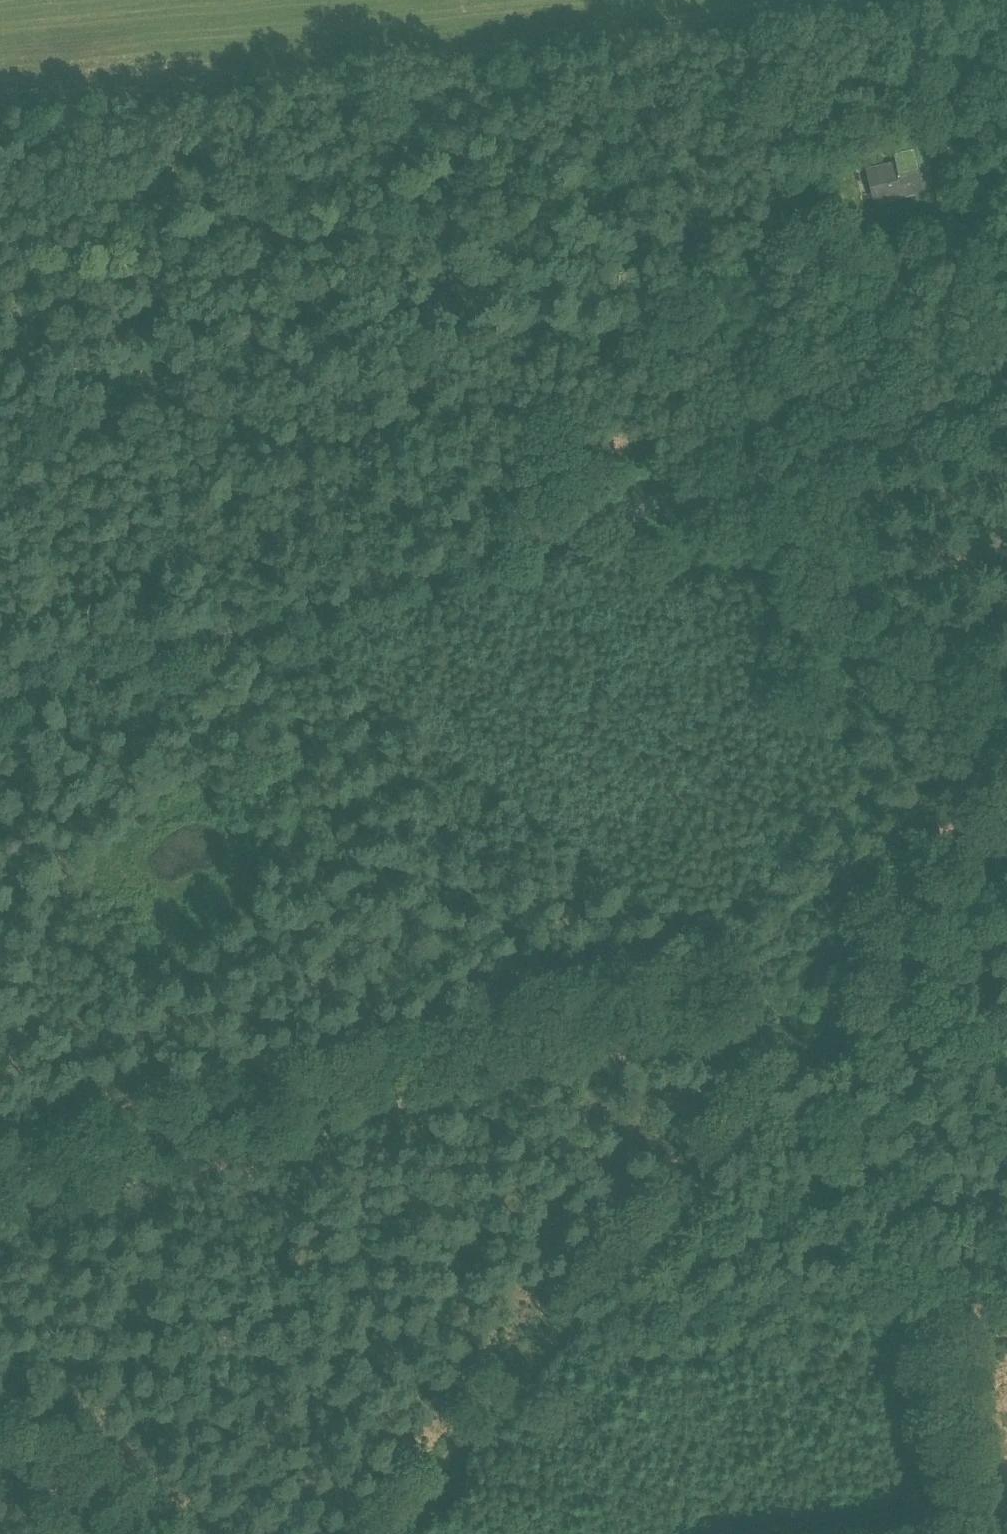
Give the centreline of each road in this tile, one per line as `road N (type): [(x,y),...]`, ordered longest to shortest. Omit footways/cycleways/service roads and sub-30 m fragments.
road 1 (unclassified): [(0,694),(1006,397)]
road 2 (track): [(1006,835),(399,1533)]

